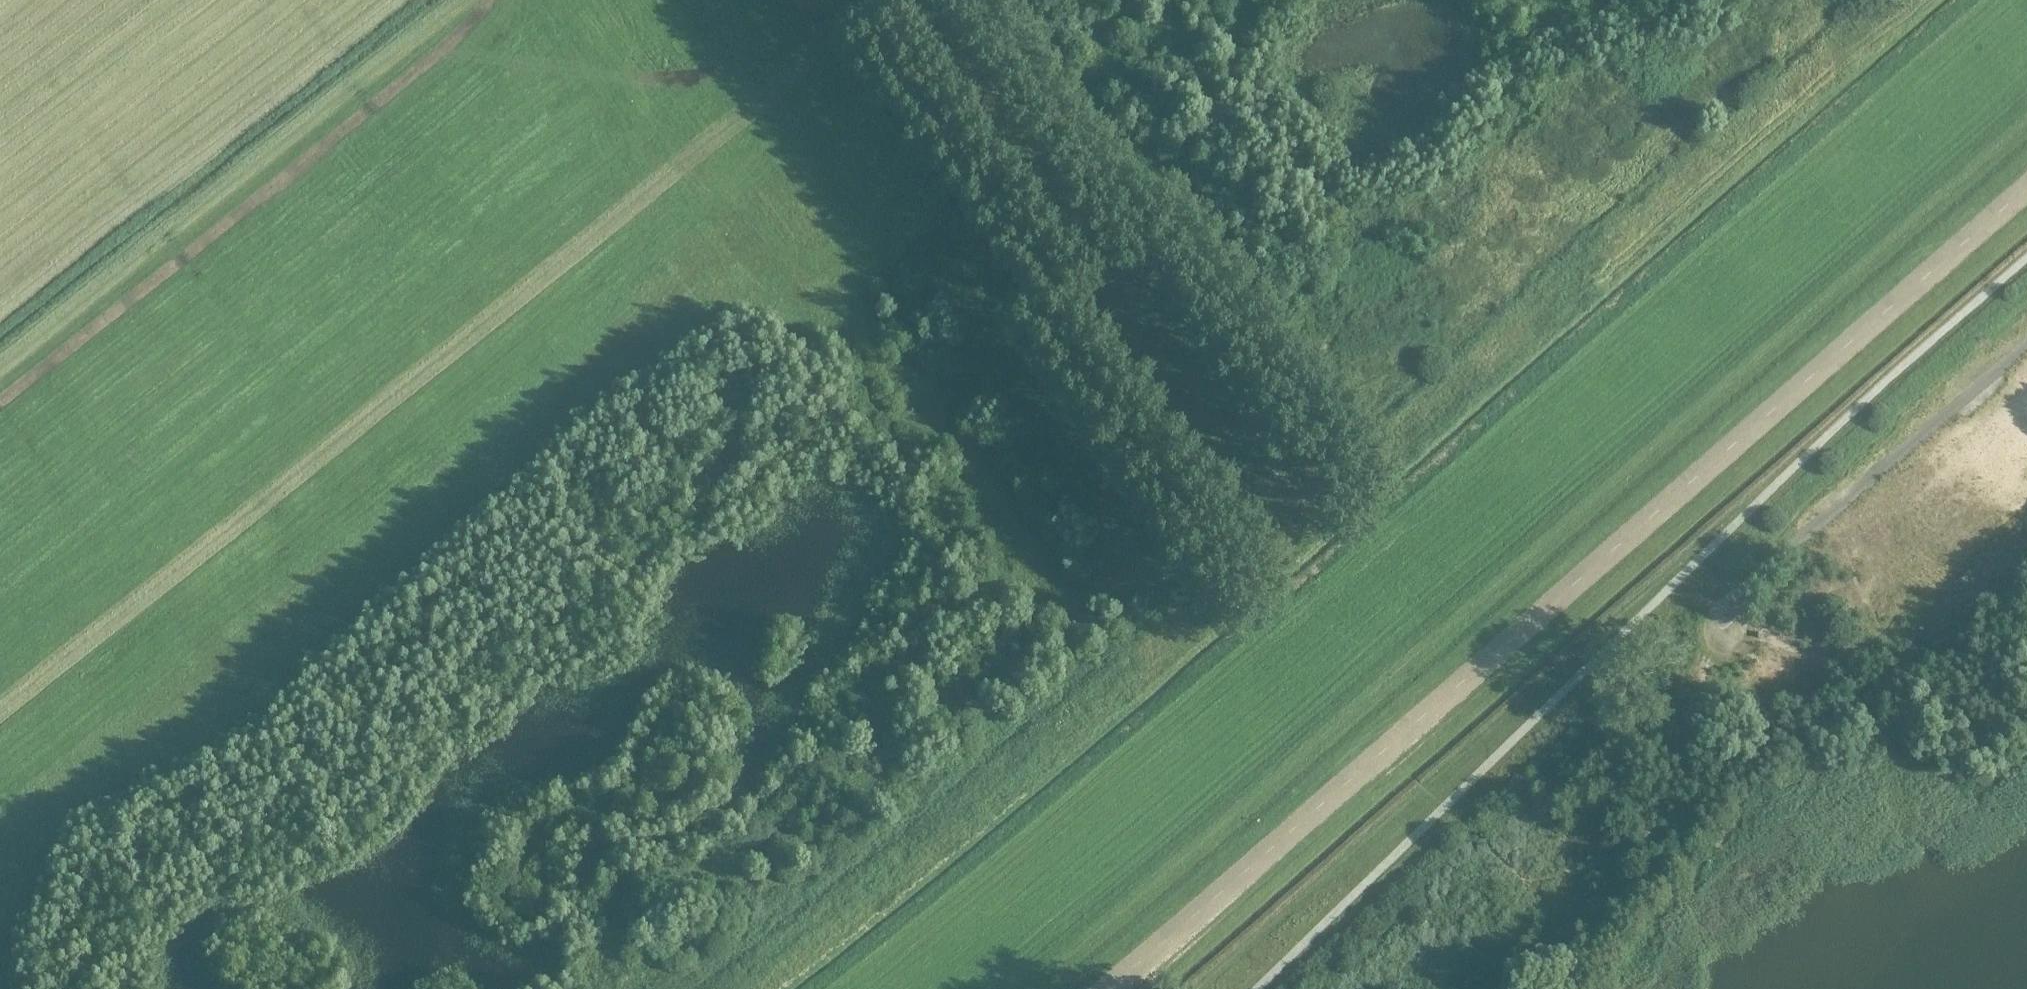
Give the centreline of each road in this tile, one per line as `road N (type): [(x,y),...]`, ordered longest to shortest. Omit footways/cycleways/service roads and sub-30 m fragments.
road 1 (tertiary): [(1081,988),(1616,546),(2026,188)]

